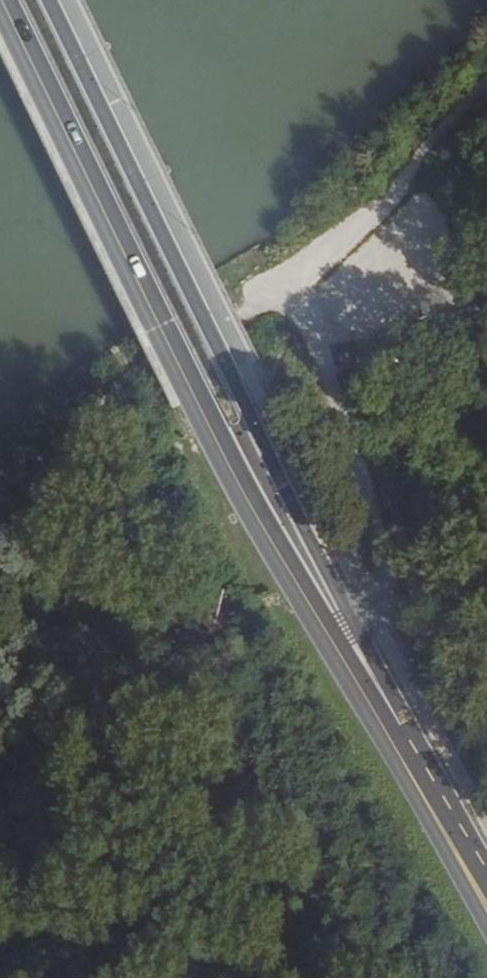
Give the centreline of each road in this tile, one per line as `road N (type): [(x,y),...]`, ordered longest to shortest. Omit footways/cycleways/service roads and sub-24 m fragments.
road 1 (secondary): [(10,0),(204,405),(486,918)]
road 2 (secondary): [(362,628),(50,0)]
road 3 (unclassified): [(301,283),(383,562),(375,620),(362,628)]
road 4 (secondary): [(486,860),(362,628)]

